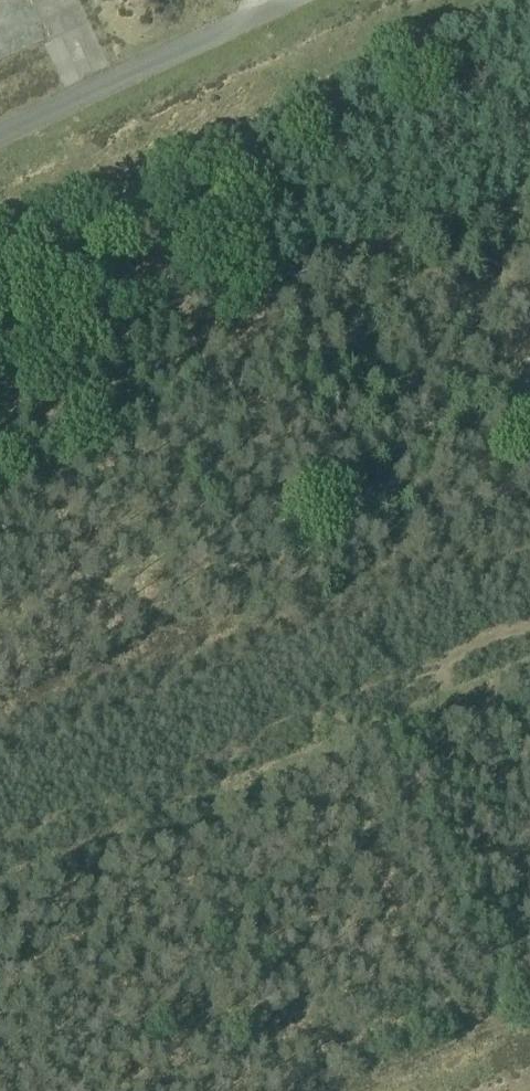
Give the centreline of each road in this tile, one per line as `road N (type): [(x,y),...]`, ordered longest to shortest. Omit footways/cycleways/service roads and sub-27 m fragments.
road 1 (track): [(313,0),(0,146)]

